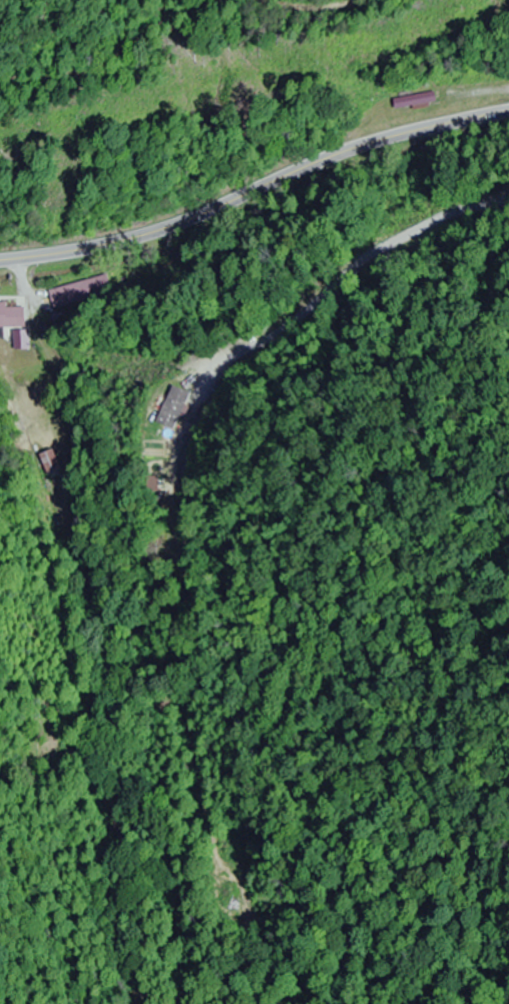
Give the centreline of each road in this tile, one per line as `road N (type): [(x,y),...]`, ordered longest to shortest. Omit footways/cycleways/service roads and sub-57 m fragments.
road 1 (primary): [(508,111),(361,147),(122,241),(0,260)]

